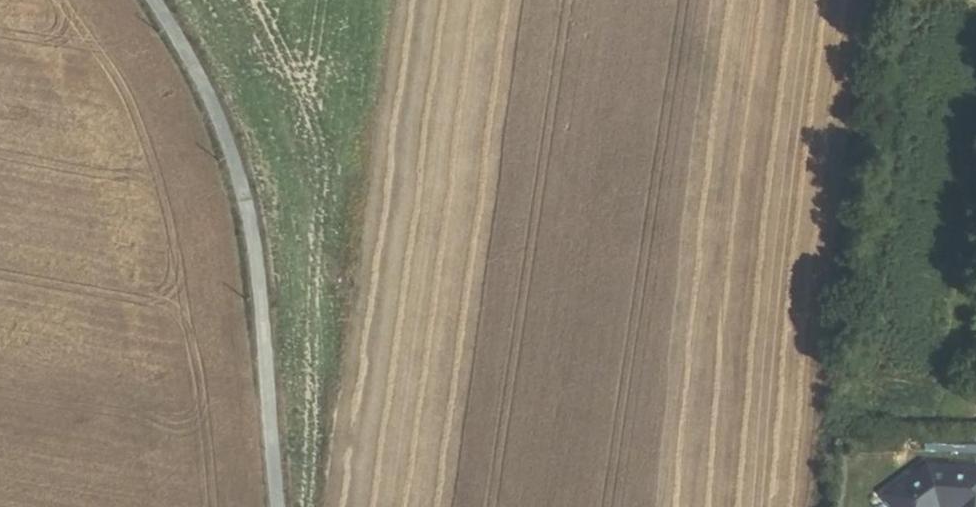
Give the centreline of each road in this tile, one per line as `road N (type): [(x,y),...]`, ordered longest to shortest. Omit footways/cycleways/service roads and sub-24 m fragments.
road 1 (unclassified): [(278,506),(259,317),(232,165),(177,39),(150,0)]

